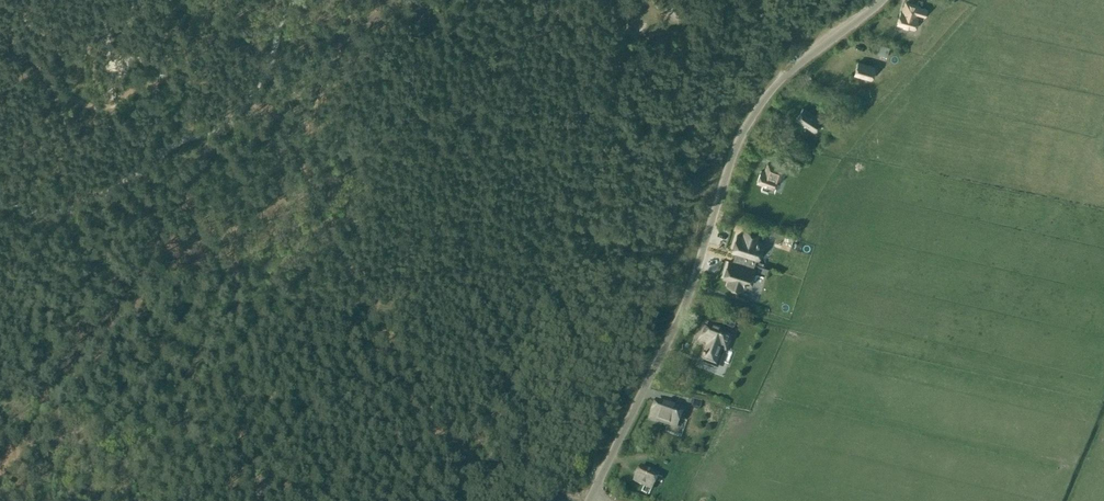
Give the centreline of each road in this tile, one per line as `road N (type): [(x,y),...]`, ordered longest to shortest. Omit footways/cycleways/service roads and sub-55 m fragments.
road 1 (unclassified): [(587,497),(690,286),(751,115),(794,63),(878,0)]
road 2 (track): [(587,497),(535,489),(482,462),(415,400),(381,306),(293,124),(268,102),(246,100)]

